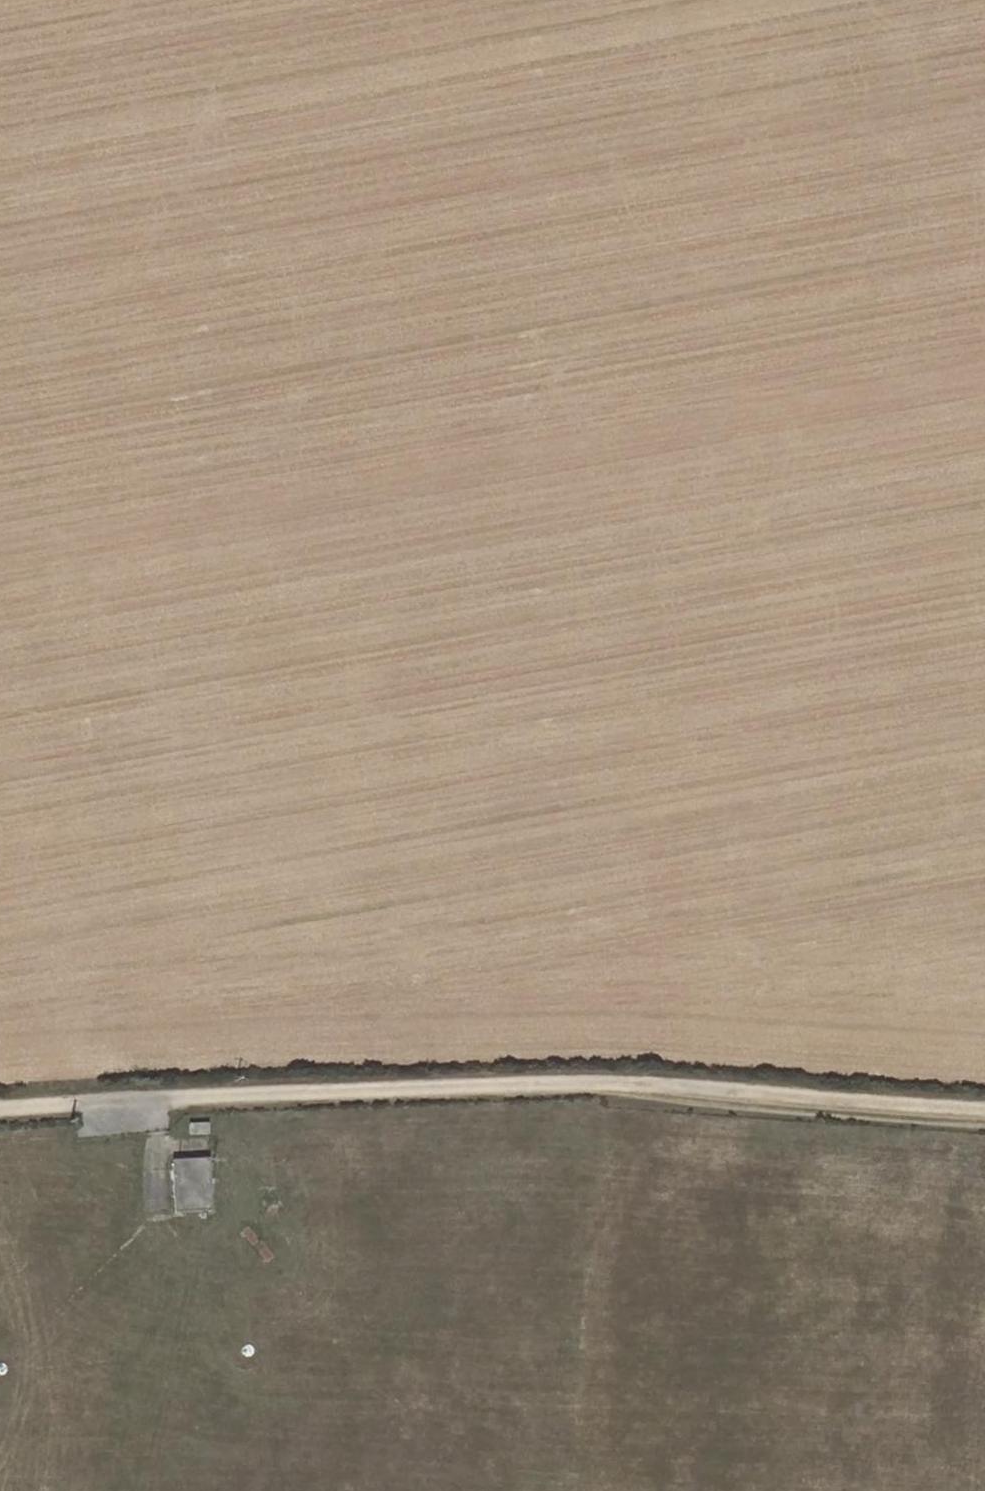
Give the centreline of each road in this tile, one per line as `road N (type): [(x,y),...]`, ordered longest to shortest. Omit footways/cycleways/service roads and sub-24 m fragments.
road 1 (track): [(984,1107),(527,1092),(0,1116)]

